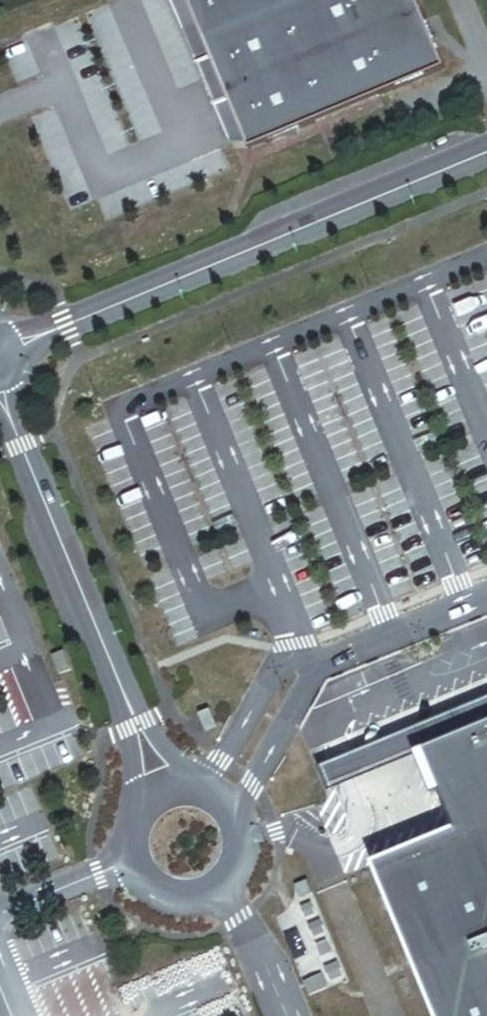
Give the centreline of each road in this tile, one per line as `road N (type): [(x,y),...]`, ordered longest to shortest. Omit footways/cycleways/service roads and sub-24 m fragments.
road 1 (unclassified): [(486,152),(16,345)]
road 2 (unclassified): [(0,393),(160,789)]
road 3 (unclassified): [(160,789),(138,813),(133,844),(158,883),(189,892),(219,882),(233,869),(244,834)]

